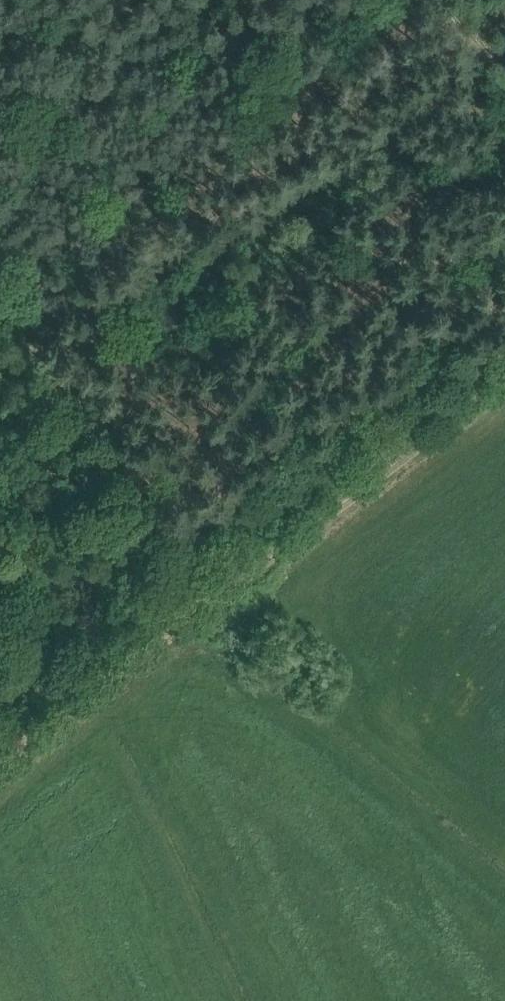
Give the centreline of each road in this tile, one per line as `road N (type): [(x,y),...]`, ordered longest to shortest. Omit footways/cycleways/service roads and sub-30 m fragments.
road 1 (track): [(504,377),(0,756)]

